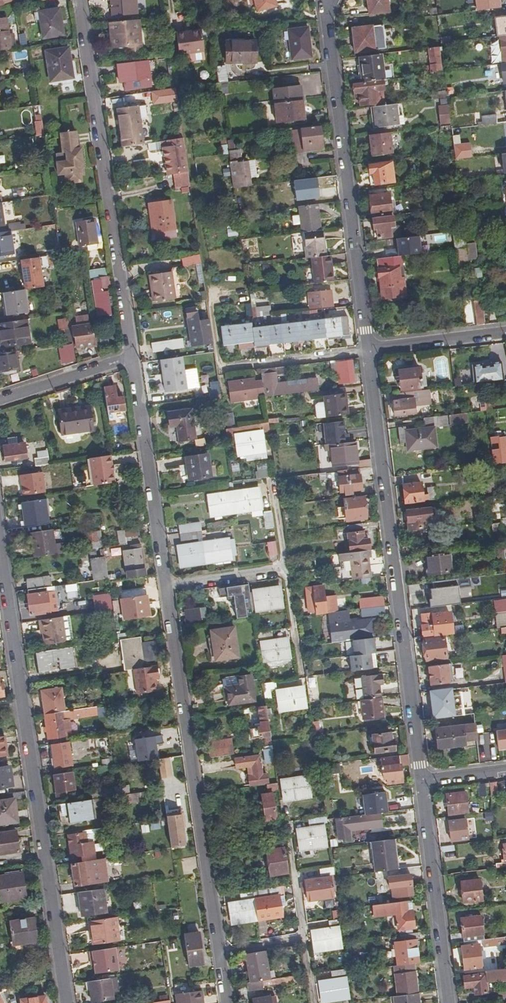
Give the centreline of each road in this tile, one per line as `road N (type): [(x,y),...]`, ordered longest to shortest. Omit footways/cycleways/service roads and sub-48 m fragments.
road 1 (residential): [(218,954),(133,357)]
road 2 (residential): [(0,552),(66,1002)]
road 3 (residential): [(422,782),(368,347)]
road 4 (residential): [(133,357),(80,0)]
road 5 (residential): [(368,347),(327,0)]
road 6 (residential): [(241,288),(209,291),(219,368),(368,347)]
road 7 (residential): [(449,1002),(422,782)]
road 8 (residential): [(0,399),(133,357)]
road 9 (residential): [(368,347),(505,332)]

